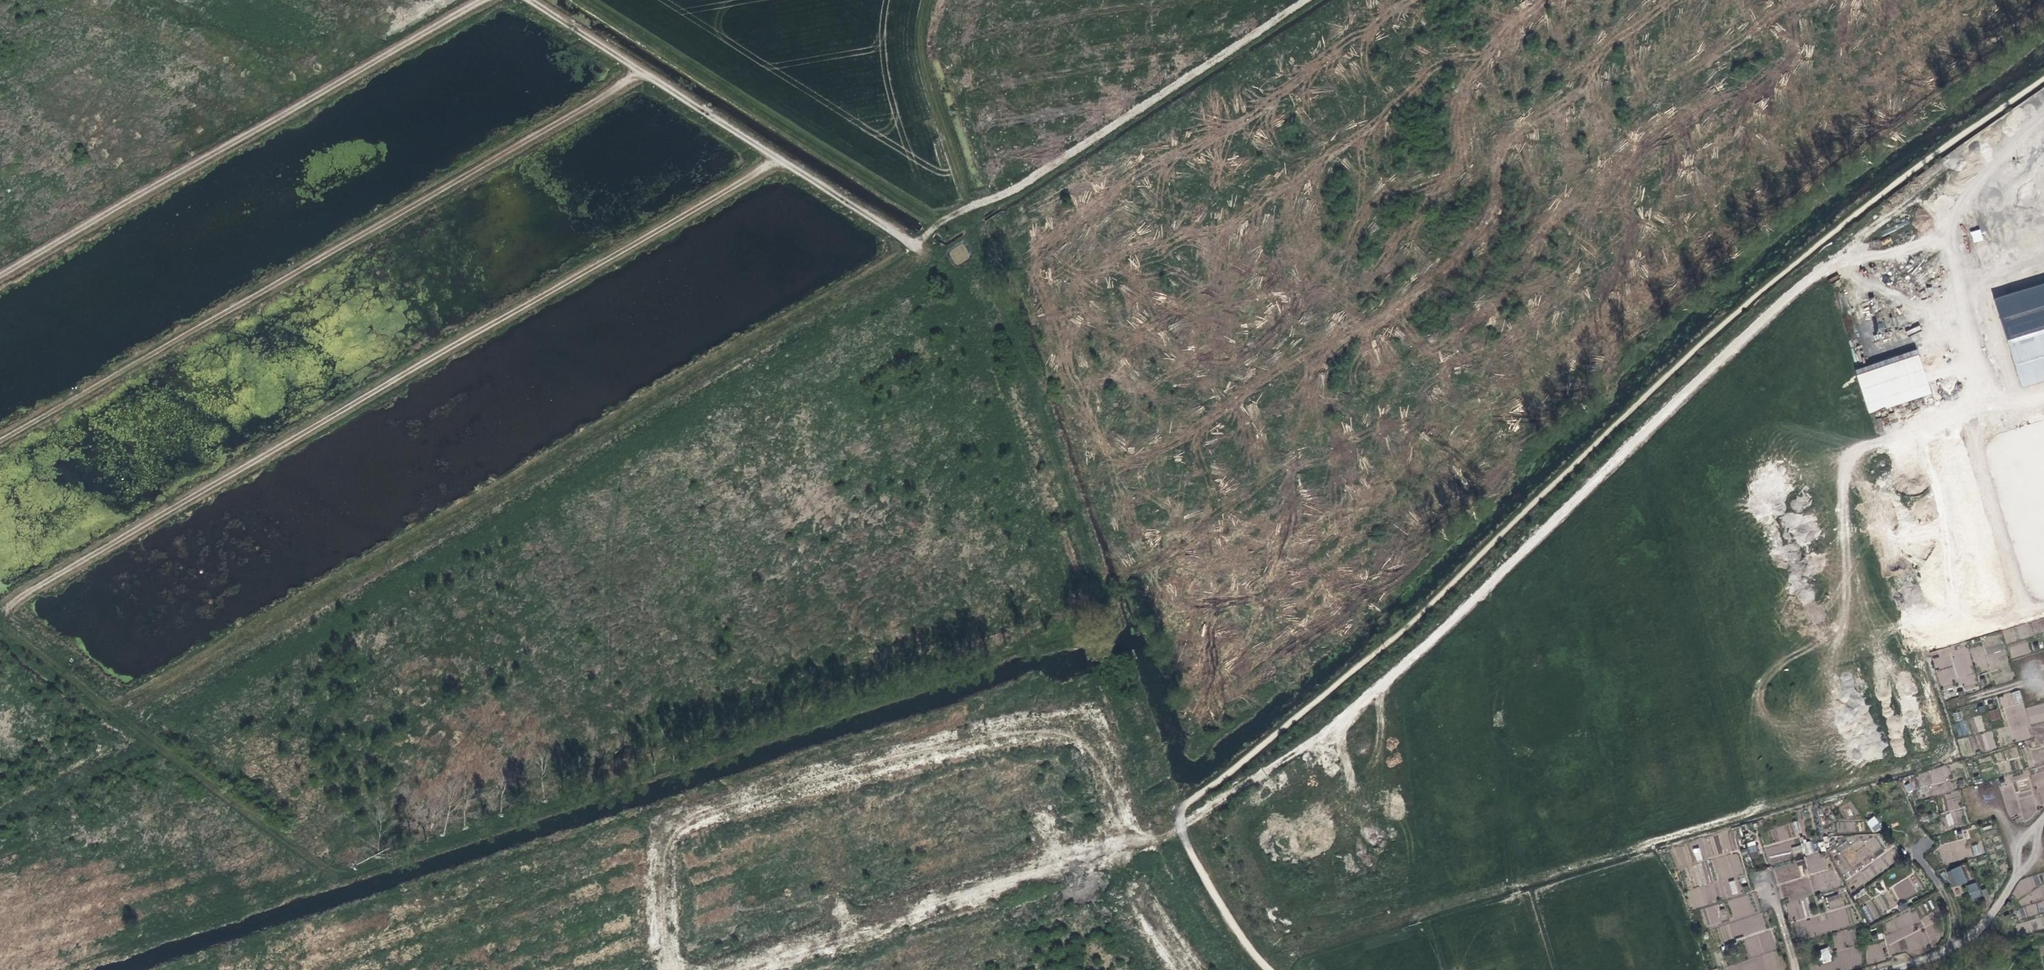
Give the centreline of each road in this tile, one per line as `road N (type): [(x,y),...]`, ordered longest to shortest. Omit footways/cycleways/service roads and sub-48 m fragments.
road 1 (track): [(2043,77),(1912,169),(1754,298),(1408,626),(1183,806),(1181,830),(1238,941),(1272,969)]
road 2 (track): [(2043,820),(2031,861),(1974,934),(1888,969)]

